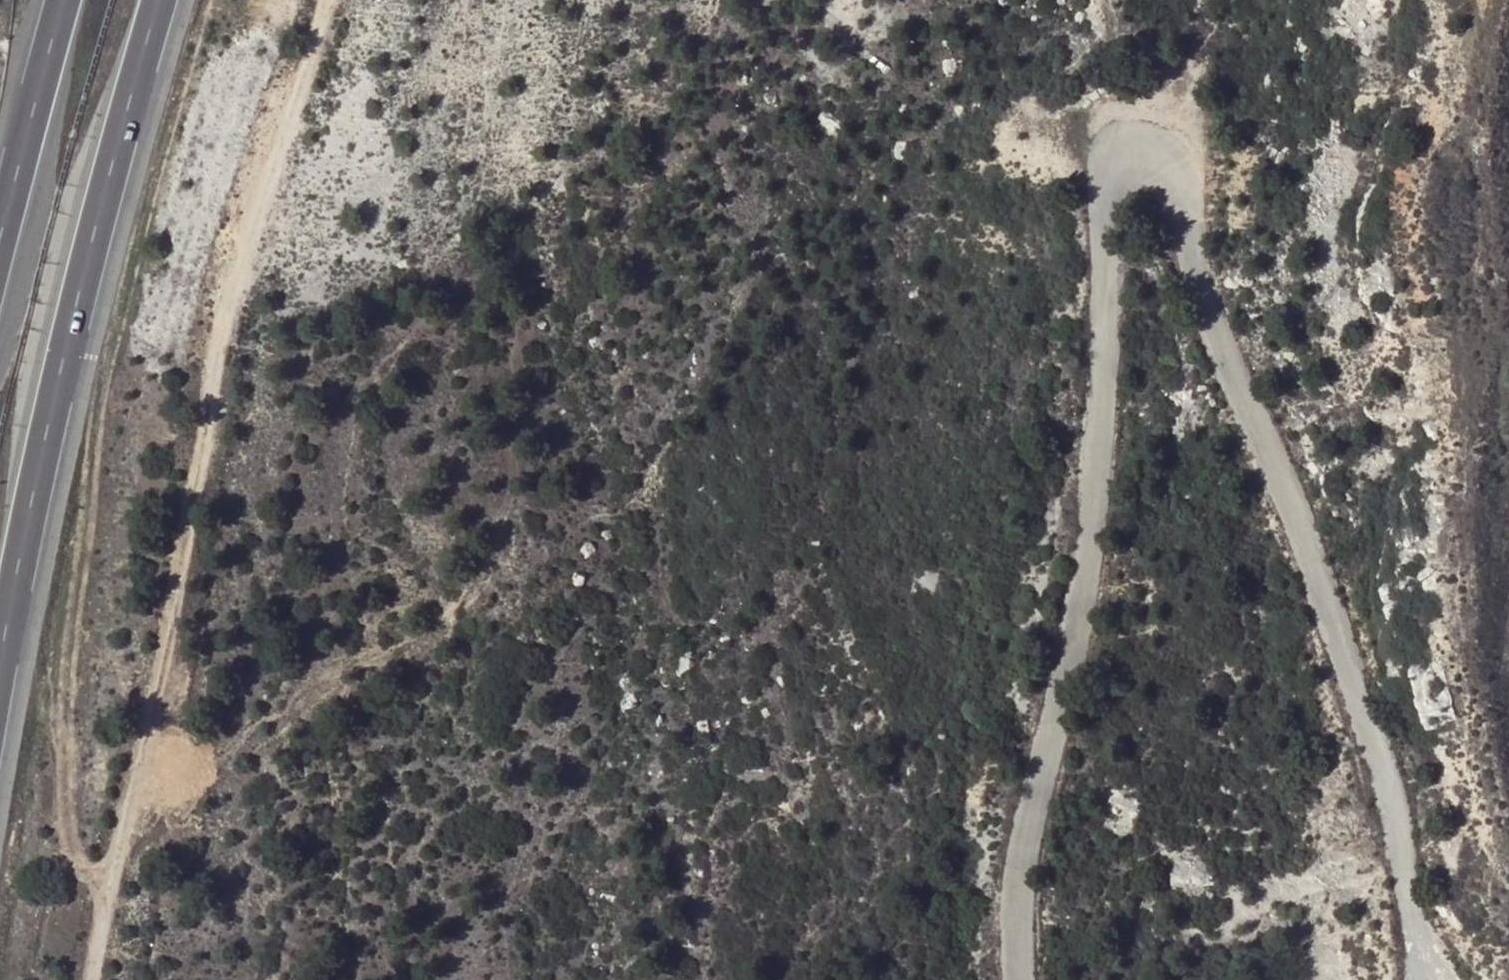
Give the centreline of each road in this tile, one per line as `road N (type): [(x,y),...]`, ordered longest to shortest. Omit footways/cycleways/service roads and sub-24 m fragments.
road 1 (unclassified): [(1440,979),(1407,902),(1403,840),(1332,620),(1194,261),(1174,183),(1152,158),(1121,154),(1106,165),(1098,211),(1109,367),(1073,648),(1022,821),(1019,979)]
road 2 (motorway): [(0,708),(64,402),(168,0)]
road 3 (motorway): [(64,0),(0,241)]

